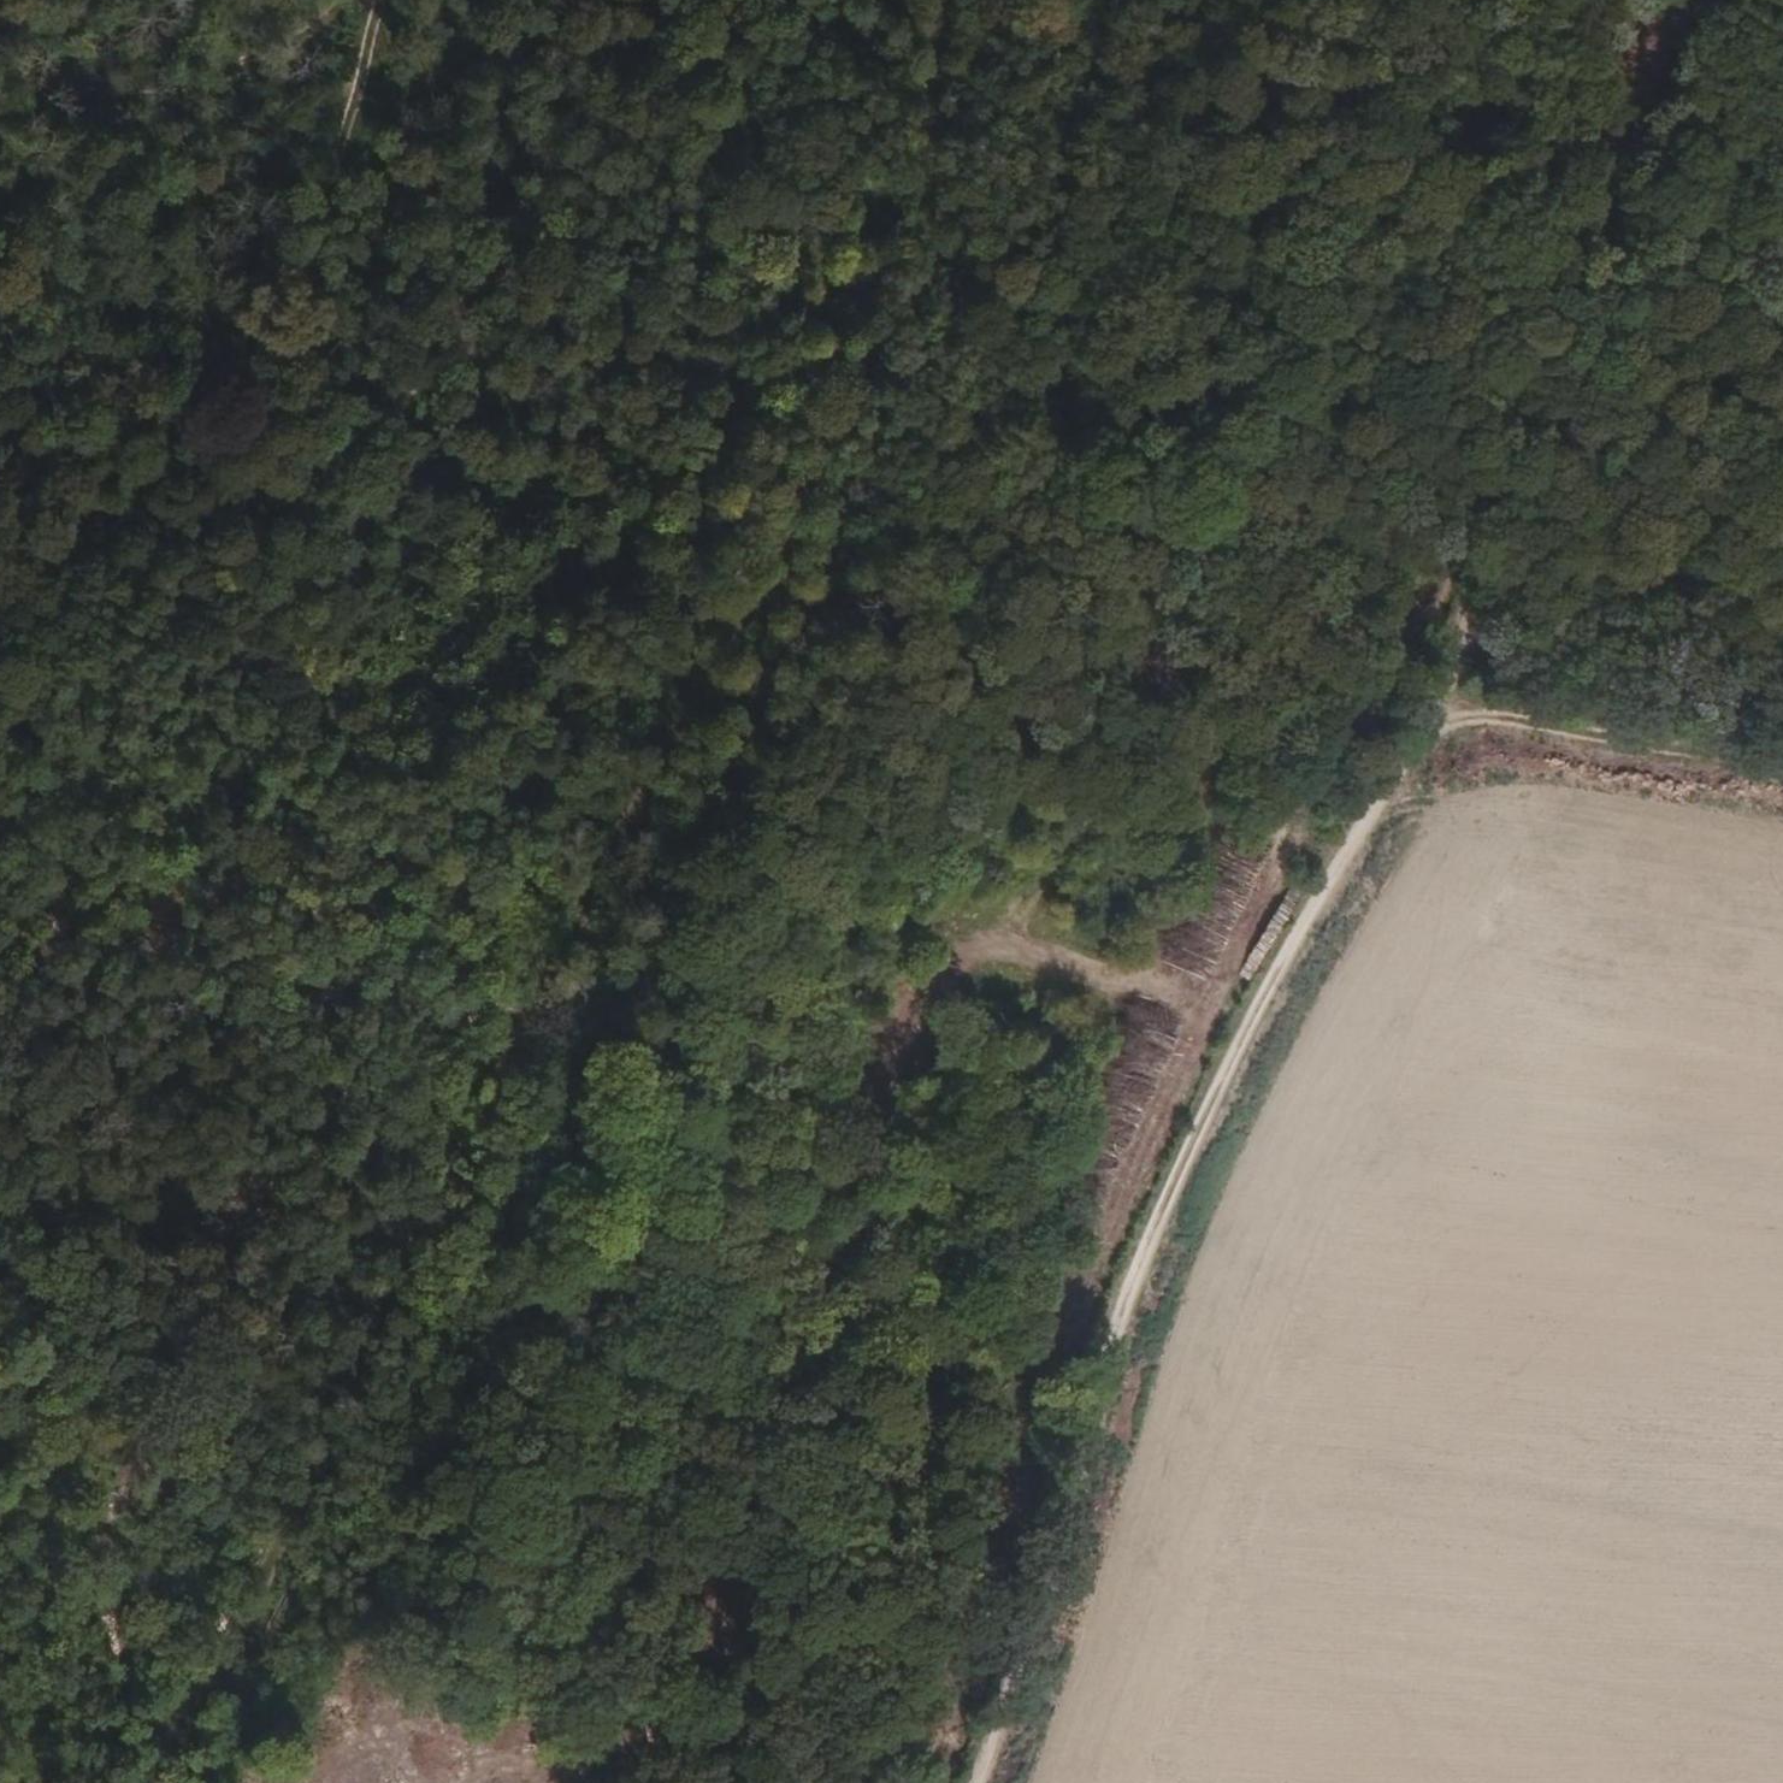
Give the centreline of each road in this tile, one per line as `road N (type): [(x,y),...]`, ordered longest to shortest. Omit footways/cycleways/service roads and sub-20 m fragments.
road 1 (track): [(1466,644),(1192,1122),(1120,1308),(972,1782)]
road 2 (track): [(1466,644),(1717,0)]
road 3 (track): [(1782,770),(1433,700)]

